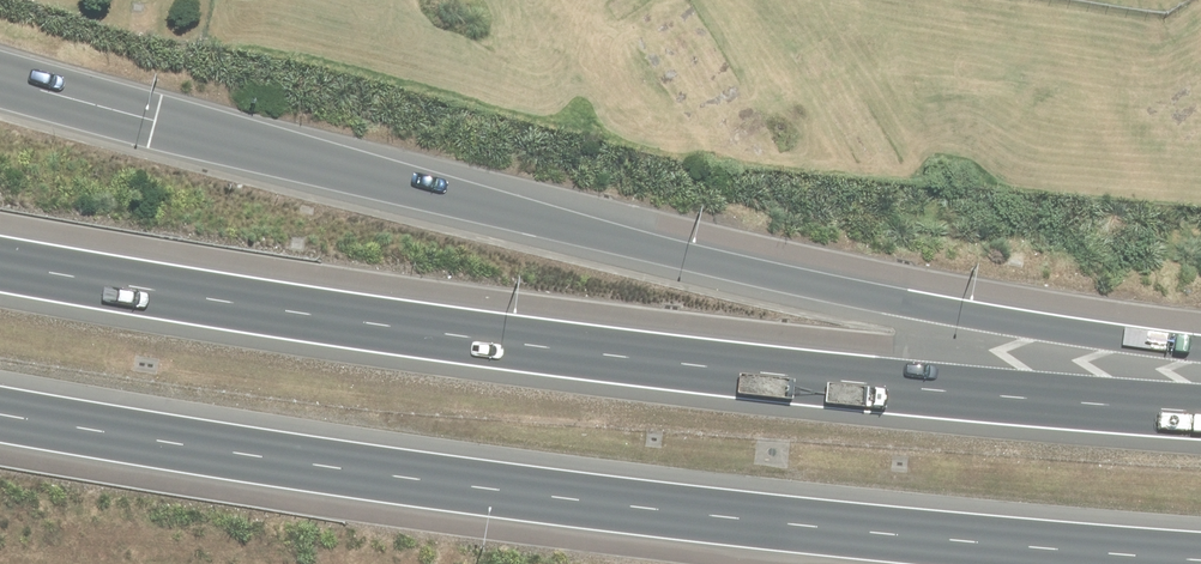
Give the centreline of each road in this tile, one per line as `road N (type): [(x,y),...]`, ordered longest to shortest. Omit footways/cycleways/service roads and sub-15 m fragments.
road 1 (motorway): [(0,81),(571,237),(932,319),(1200,355)]
road 2 (motorway): [(0,265),(555,358),(1200,417)]
road 3 (motorway): [(1200,563),(501,498),(0,415)]

